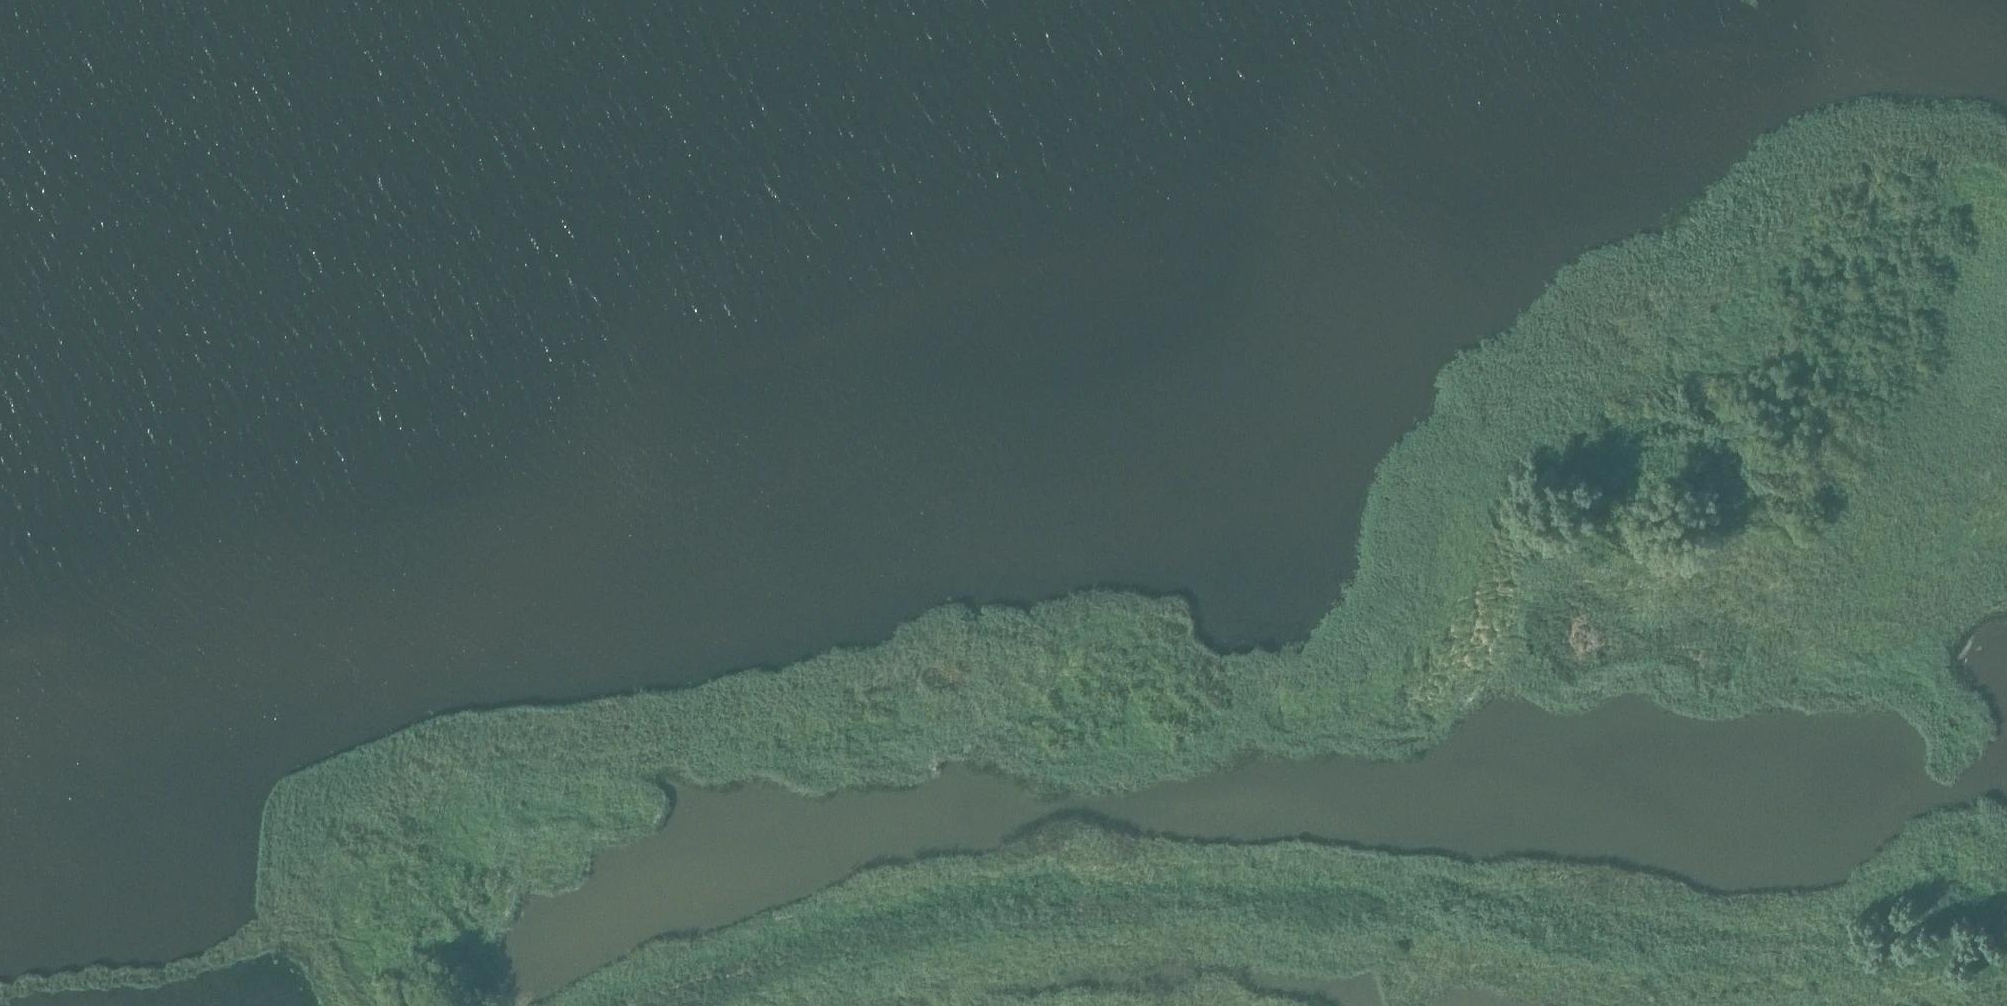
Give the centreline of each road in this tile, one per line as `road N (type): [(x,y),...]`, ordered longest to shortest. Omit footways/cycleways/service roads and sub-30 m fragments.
road 1 (track): [(654,1005),(895,927),(1098,903),(1412,913),(1679,951),(1776,956),(1856,957),(1939,943)]

